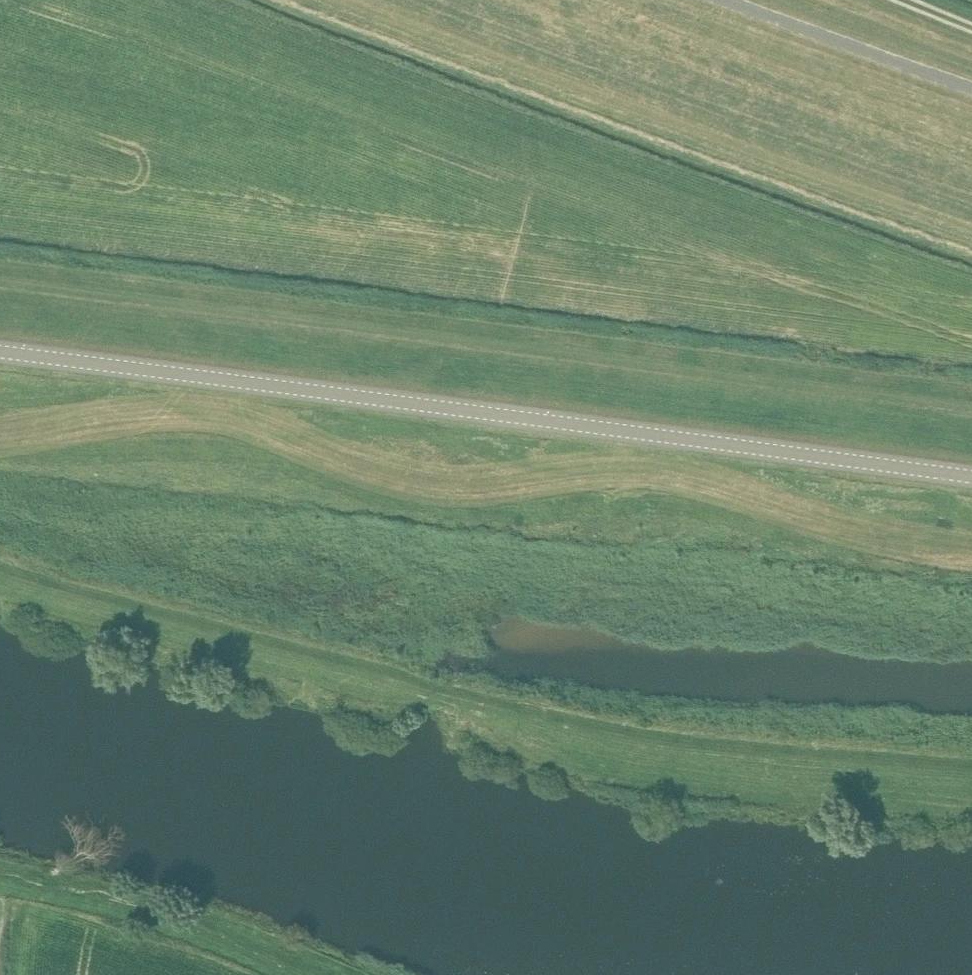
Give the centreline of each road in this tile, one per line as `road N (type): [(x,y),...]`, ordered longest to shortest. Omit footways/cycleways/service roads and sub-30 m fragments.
road 1 (track): [(971,409),(0,283)]
road 2 (tertiary): [(971,477),(0,351)]

